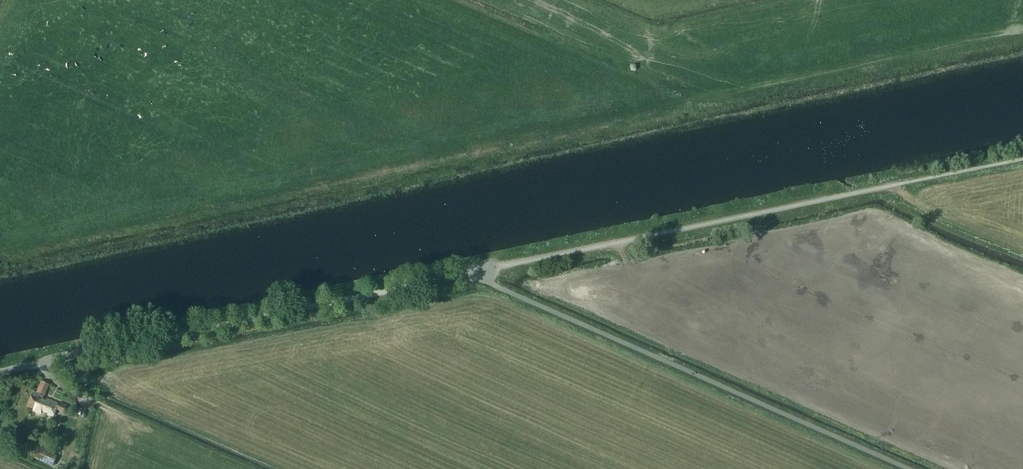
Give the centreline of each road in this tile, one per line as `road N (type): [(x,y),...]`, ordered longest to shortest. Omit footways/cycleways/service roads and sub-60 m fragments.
road 1 (unclassified): [(0,371),(483,270)]

